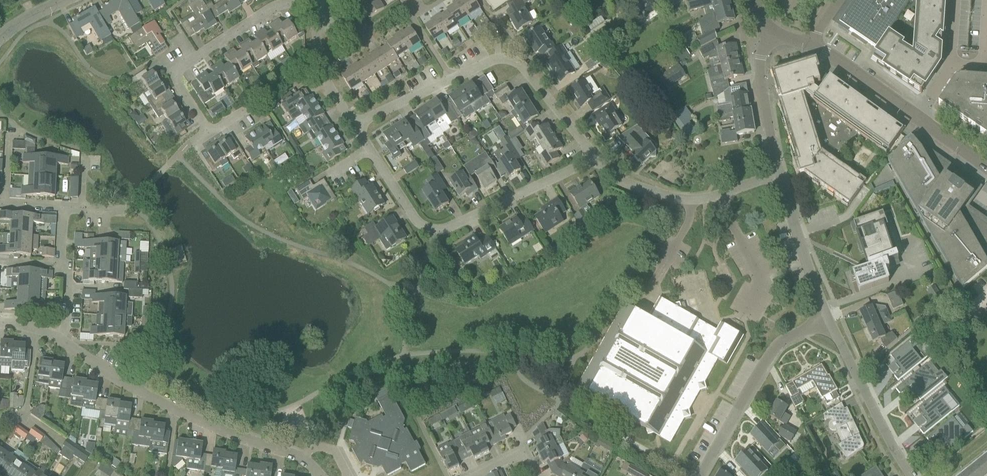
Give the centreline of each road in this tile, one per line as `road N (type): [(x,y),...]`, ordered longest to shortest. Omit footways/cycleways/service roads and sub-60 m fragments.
road 1 (residential): [(322,475),(292,453),(176,411),(65,342)]
road 2 (residential): [(594,160),(449,230),(429,230),(413,218),(373,152)]
road 3 (unclassified): [(210,132),(172,72),(278,7),(315,5)]
road 4 (residential): [(701,475),(780,344),(830,319)]
road 5 (residential): [(782,177),(692,201),(618,180),(594,160)]
road 6 (residential): [(594,160),(530,71),(512,61),(451,81)]
road 7 (residential): [(909,475),(830,319)]
road 8 (residential): [(830,319),(782,177)]
road 9 (residential): [(782,177),(761,69),(775,32)]
road 10 (unclassified): [(359,130),(323,72),(315,5)]
road 11 (residential): [(917,118),(809,44)]
road 12 (residential): [(917,118),(951,66),(955,0)]

